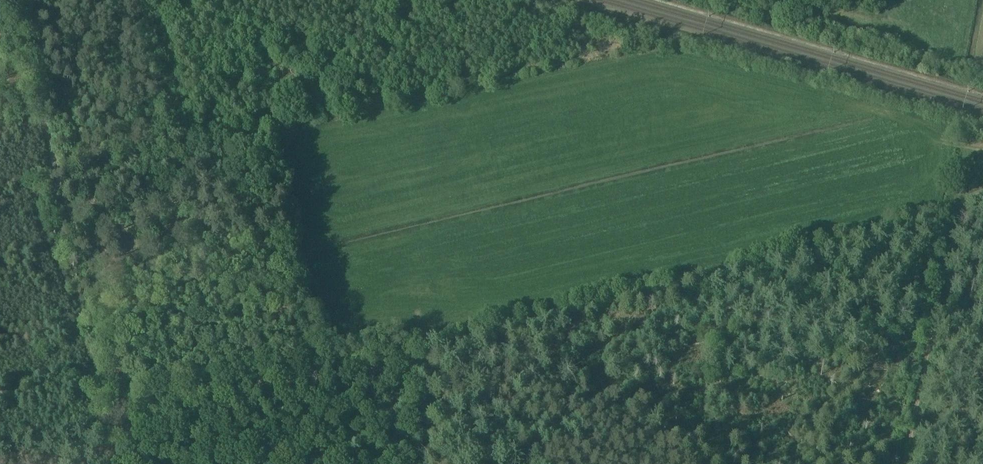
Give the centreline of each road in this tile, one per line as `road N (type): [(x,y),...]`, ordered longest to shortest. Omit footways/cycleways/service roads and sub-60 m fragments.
road 1 (track): [(31,14),(55,182),(115,336),(115,463)]
road 2 (track): [(898,463),(963,138),(982,144)]
road 3 (track): [(113,397),(319,352)]

